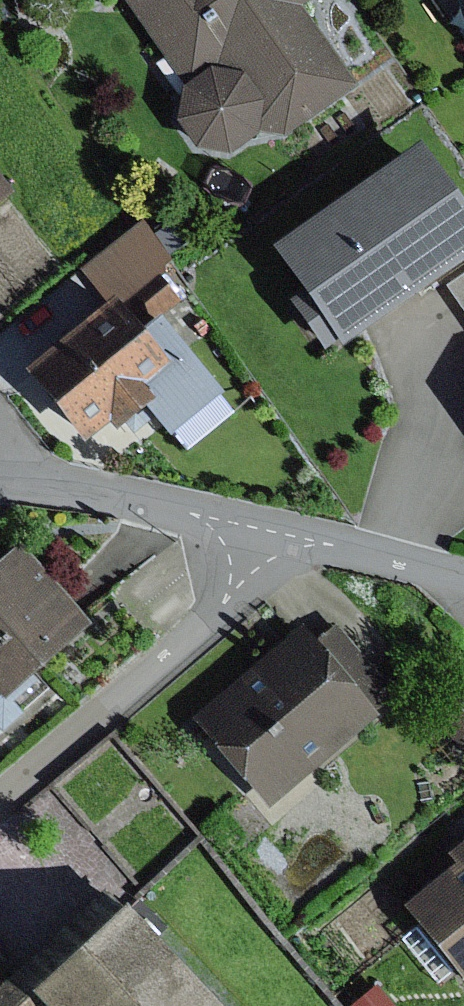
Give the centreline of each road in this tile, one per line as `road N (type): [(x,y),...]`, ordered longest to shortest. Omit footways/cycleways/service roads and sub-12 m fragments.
road 1 (residential): [(312,537),(0,799)]
road 2 (residential): [(58,484),(312,537)]
road 3 (residential): [(312,537),(463,572)]

